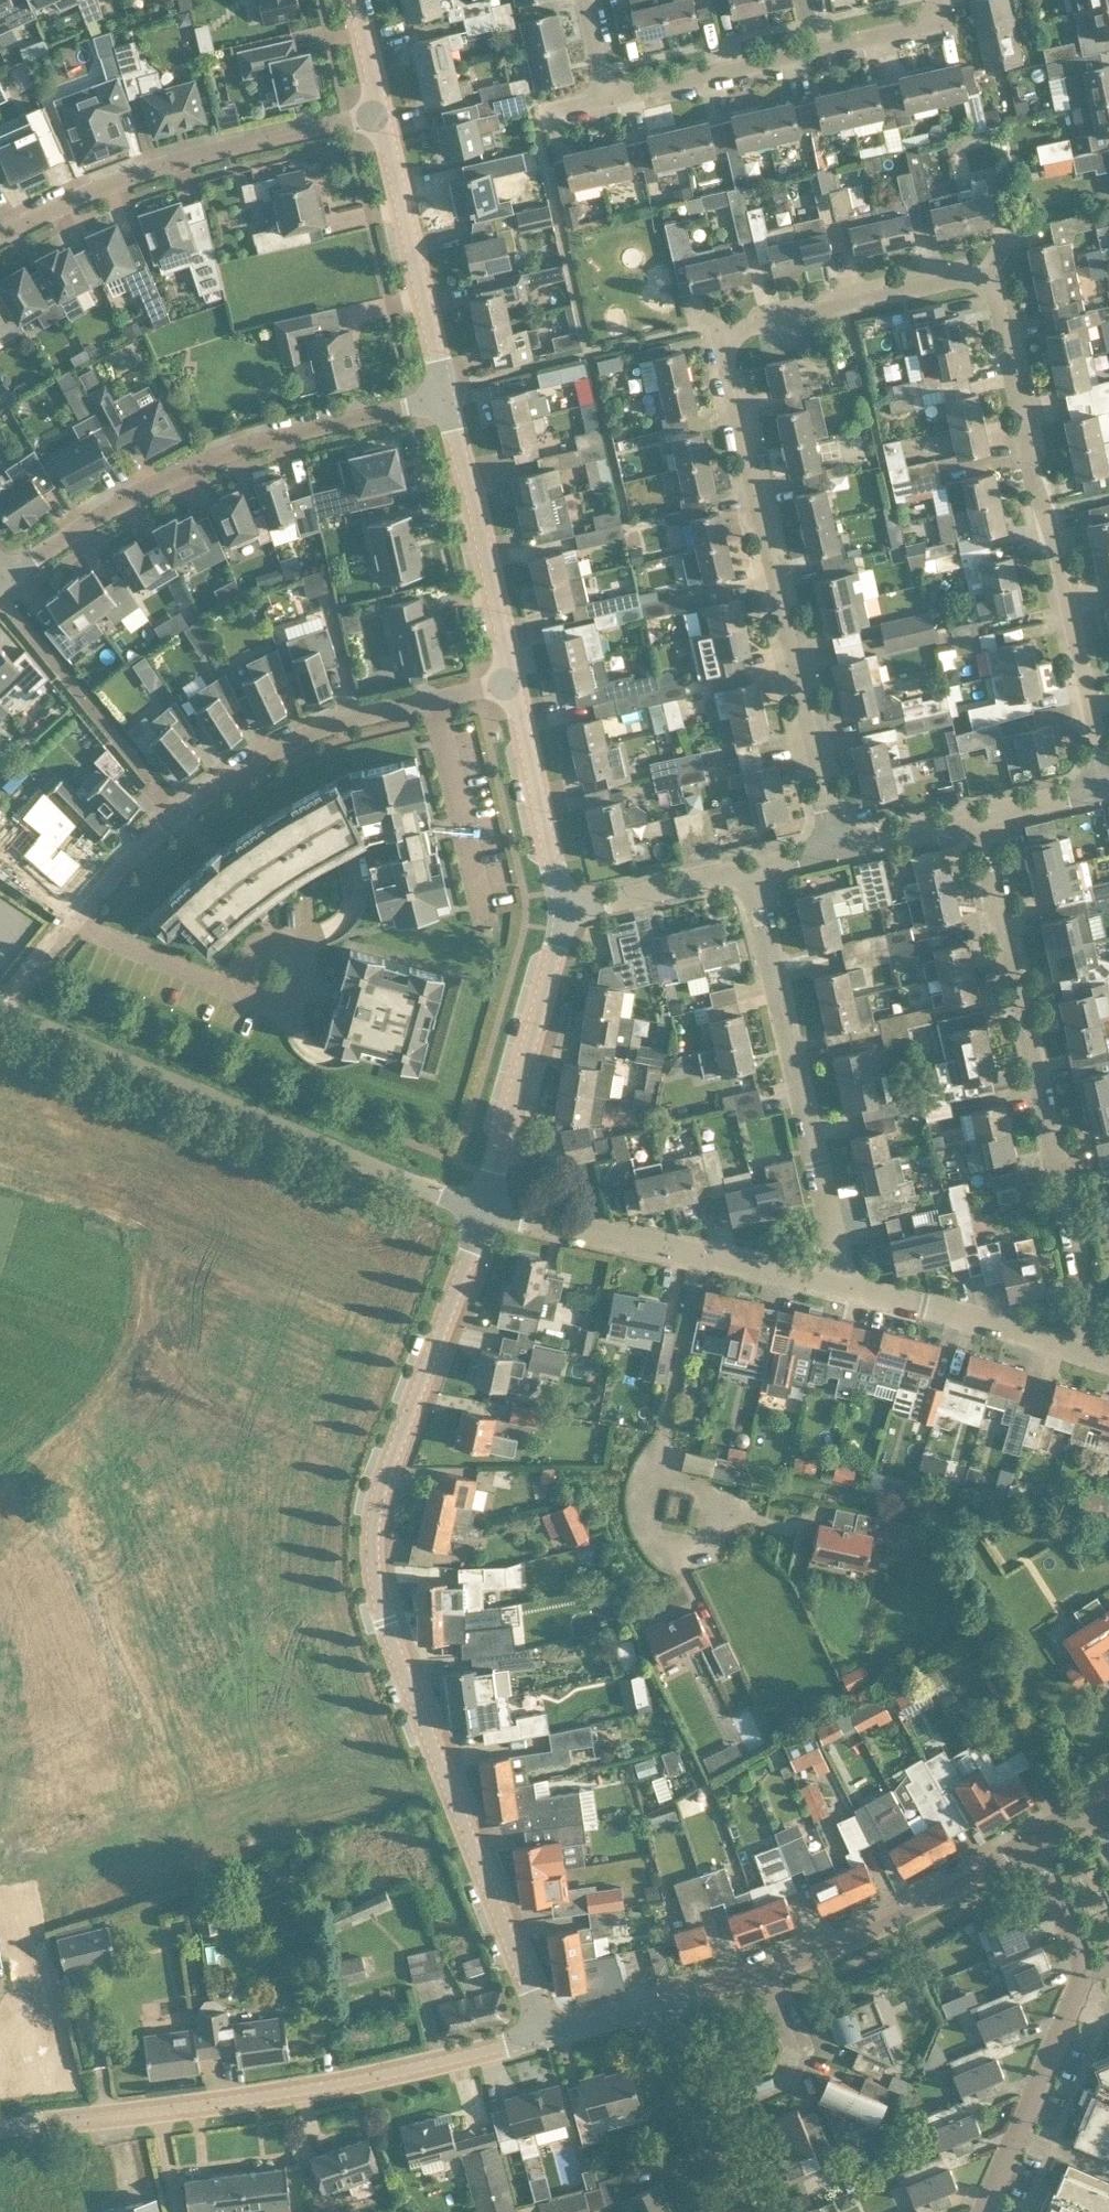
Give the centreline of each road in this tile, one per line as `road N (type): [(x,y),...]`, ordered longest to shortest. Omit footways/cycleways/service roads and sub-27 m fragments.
road 1 (unclassified): [(548,2034),(391,1644),(372,1552),(389,1468),(485,1208)]
road 2 (residential): [(835,847),(725,345),(744,328),(964,278),(986,285)]
road 3 (unclassified): [(0,2129),(235,2100),(548,2034)]
road 4 (residential): [(1098,1357),(980,815)]
road 5 (unclassified): [(0,1009),(485,1208)]
road 6 (residential): [(1102,786),(1000,311),(986,285)]
road 7 (residential): [(76,921),(177,815),(303,735),(510,683)]
road 8 (residential): [(8,574),(114,510),(240,450),(447,400)]
road 9 (residential): [(843,1285),(749,868)]
road 10 (residential): [(0,237),(52,207),(154,169),(380,113)]
road 11 (residential): [(605,99),(915,28),(930,19),(936,0)]
road 12 (residential): [(485,1208),(563,910)]
road 13 (residential): [(1035,1837),(916,1907),(766,1974)]
road 14 (residential): [(447,400),(380,113)]
road 15 (residential): [(510,683),(447,400)]
road 16 (unclassified): [(1098,1357),(843,1285)]
road 17 (residential): [(983,2211),(1084,1972)]
road 18 (residential): [(563,910),(510,683)]
road 19 (residential): [(747,2211),(661,2004)]
road 20 (unclassified): [(699,1254),(485,1208)]
road 21 (residential): [(658,1461),(699,1254)]
road 22 (residential): [(563,910),(749,868)]
road 23 (residential): [(835,847),(980,815)]
road 24 (unclassified): [(843,1285),(699,1254)]
road 25 (residential): [(766,1974),(792,2051),(783,2077),(750,2090)]
road 26 (residential): [(1084,1972),(1035,1837)]
road 27 (residential): [(980,815),(1102,786)]

